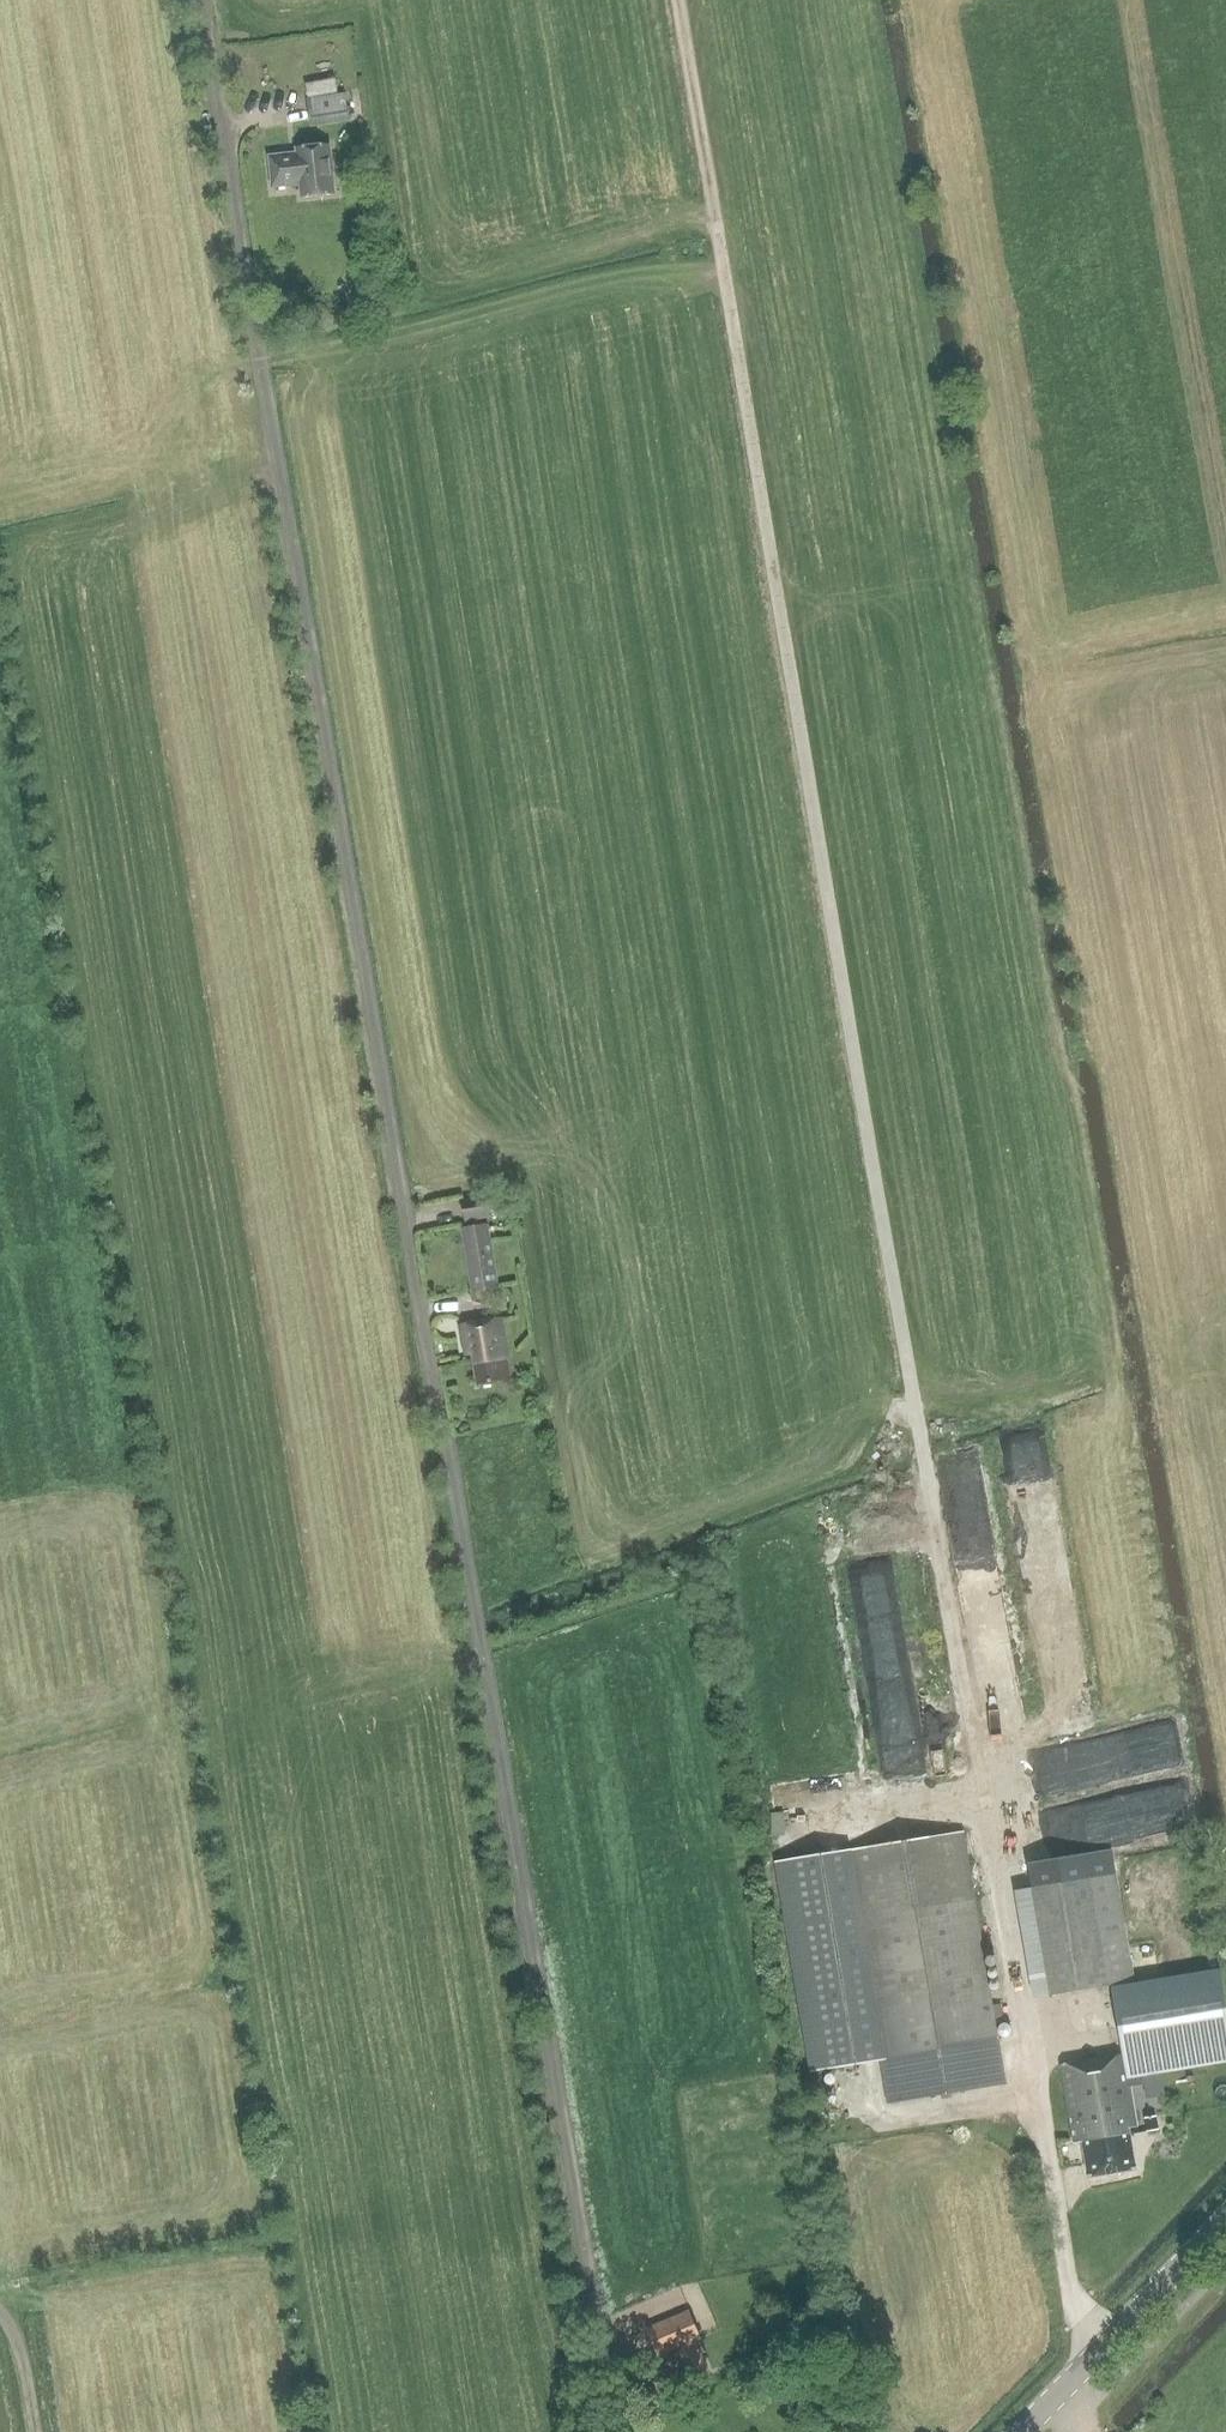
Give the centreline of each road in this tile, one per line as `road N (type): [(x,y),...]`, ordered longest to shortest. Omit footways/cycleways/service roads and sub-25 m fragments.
road 1 (track): [(184,0),(363,1068),(612,2431)]
road 2 (tertiary): [(1014,2431),(1225,2214)]
road 3 (track): [(0,2315),(27,2367),(36,2431)]

